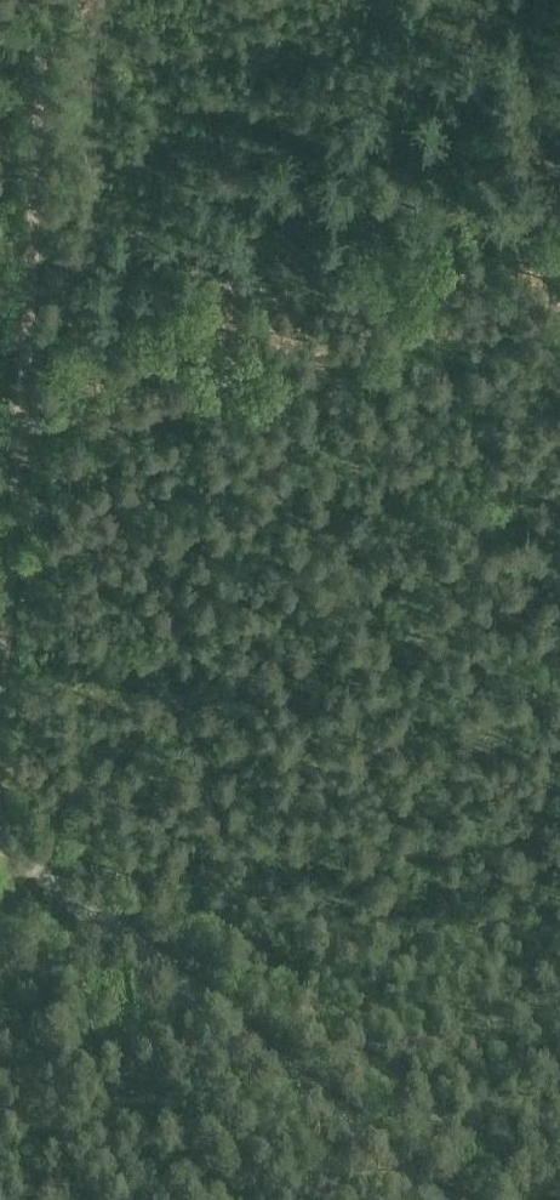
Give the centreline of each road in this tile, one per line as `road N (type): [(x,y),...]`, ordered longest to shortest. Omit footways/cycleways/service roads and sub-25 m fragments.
road 1 (track): [(47,0),(5,791)]
road 2 (track): [(503,1199),(5,791)]
road 3 (track): [(0,445),(559,305)]
road 4 (unclassified): [(440,1199),(0,831)]

